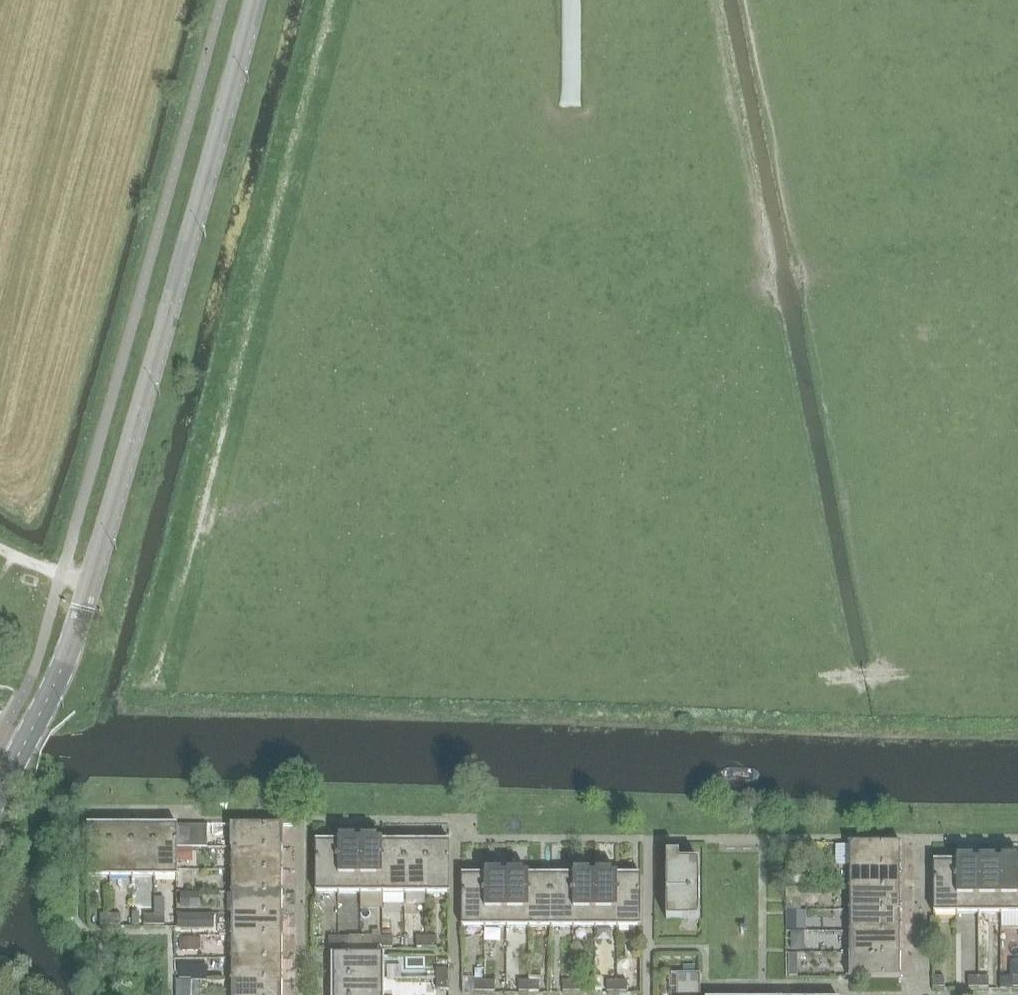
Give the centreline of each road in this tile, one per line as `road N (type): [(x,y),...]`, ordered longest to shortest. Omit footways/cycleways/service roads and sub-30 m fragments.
road 1 (secondary): [(0,789),(75,631),(255,0)]

